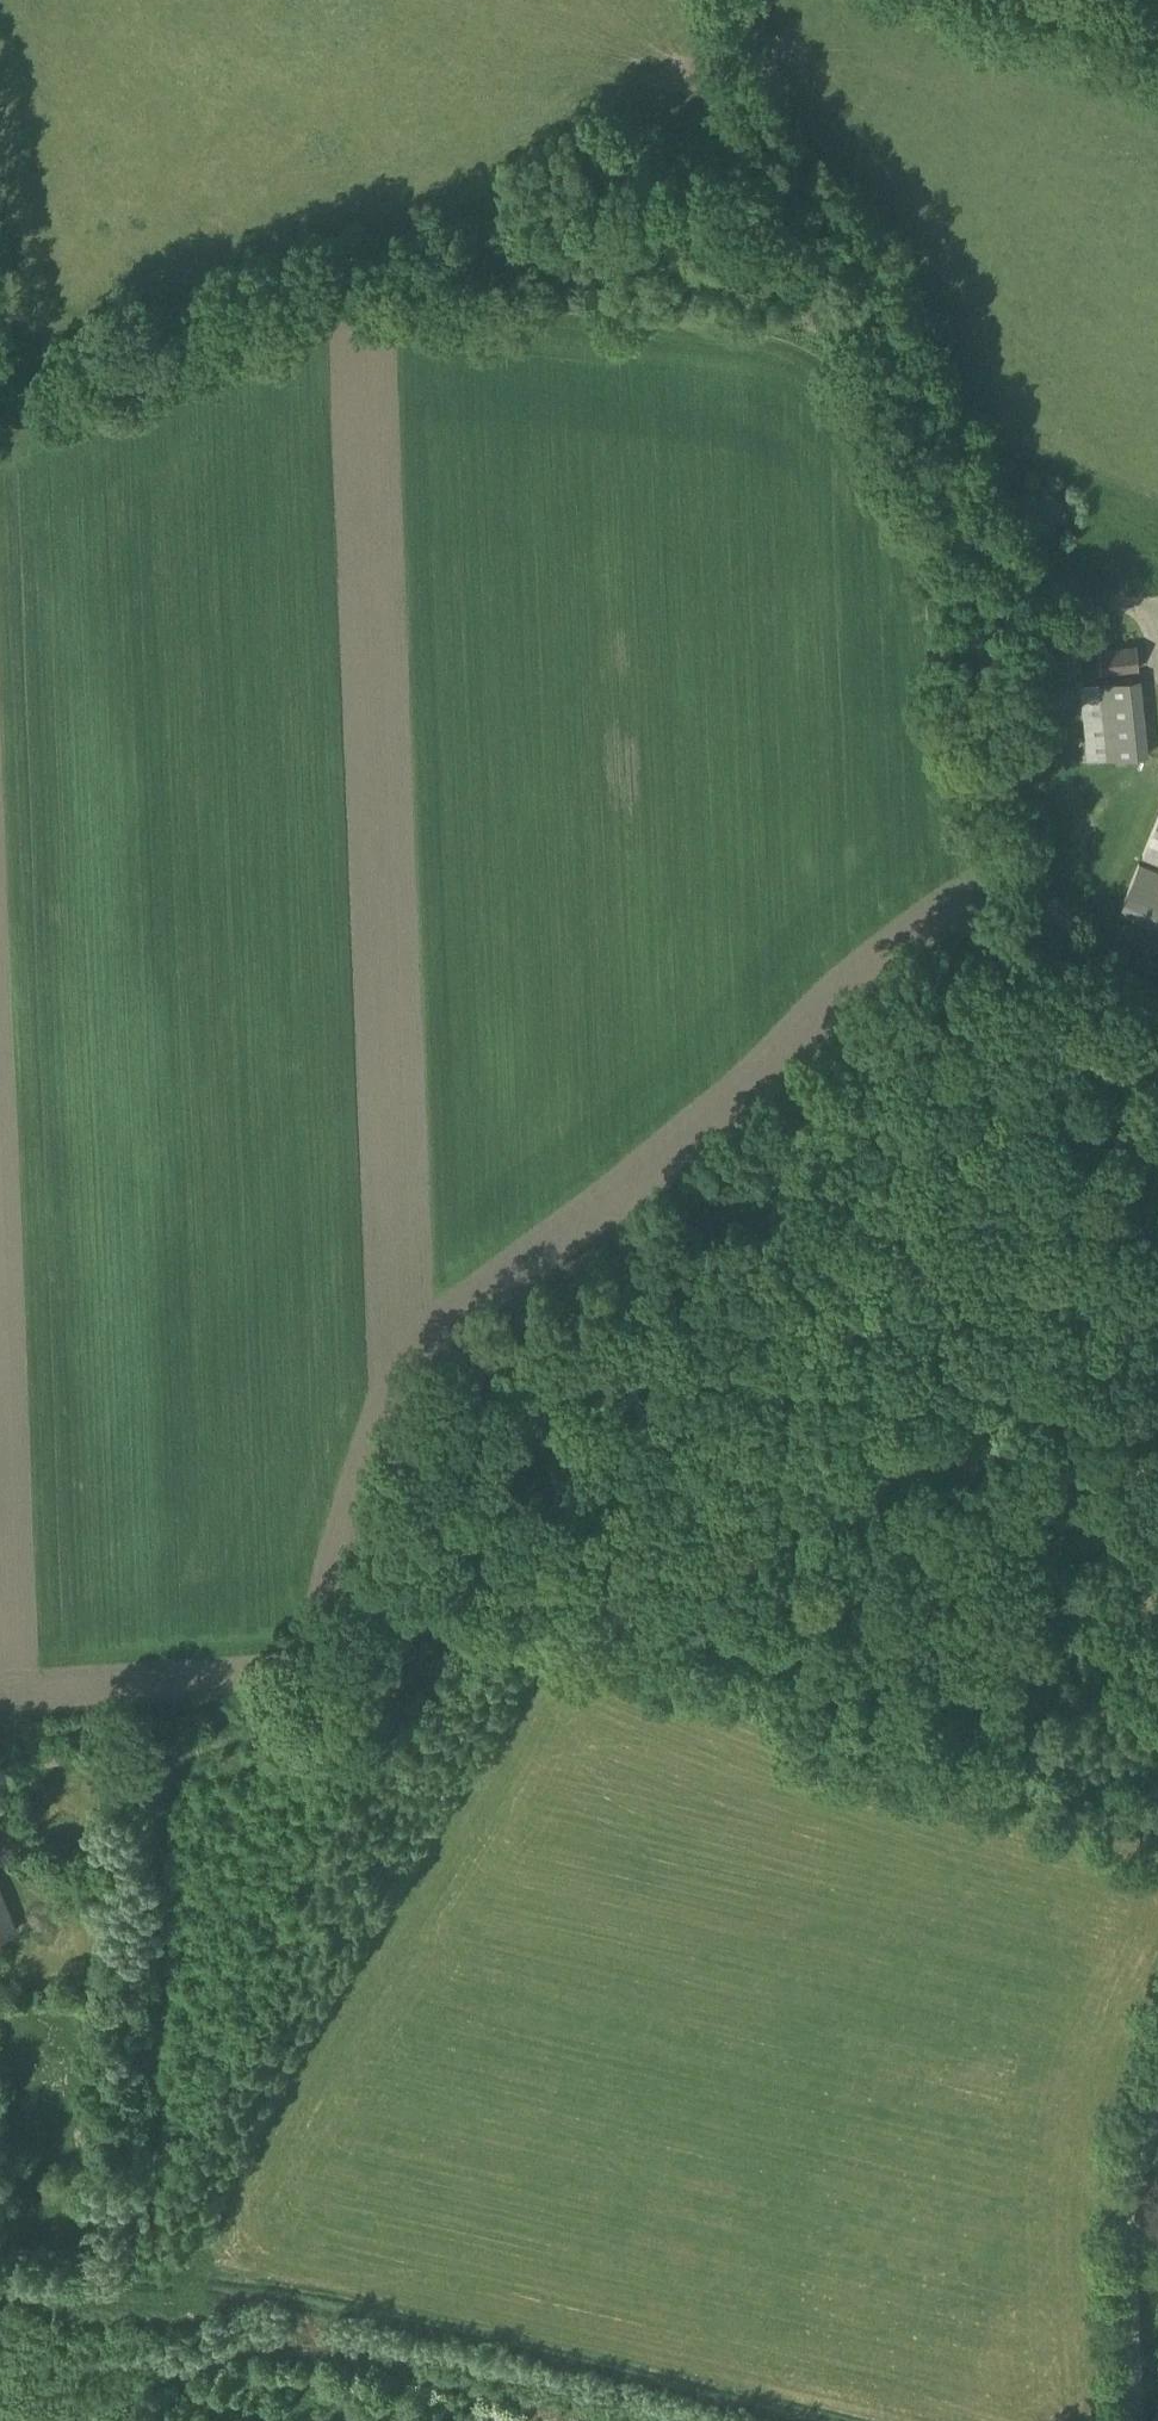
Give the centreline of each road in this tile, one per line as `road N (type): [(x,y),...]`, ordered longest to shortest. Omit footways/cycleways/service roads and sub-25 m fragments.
road 1 (unclassified): [(1141,2420),(1132,2184),(1141,2127),(1157,2088)]

